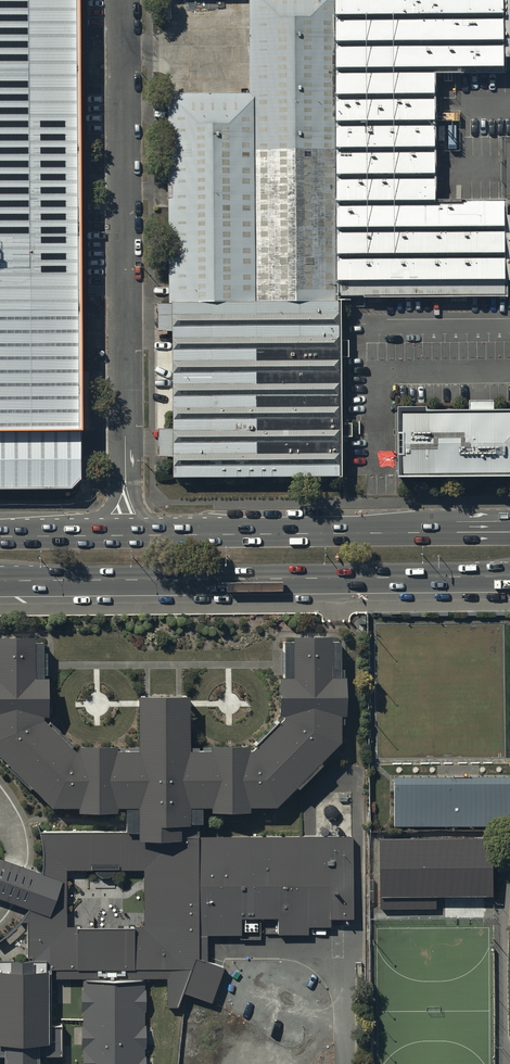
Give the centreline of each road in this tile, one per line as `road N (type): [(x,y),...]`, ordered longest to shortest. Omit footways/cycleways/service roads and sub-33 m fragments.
road 1 (residential): [(122,0),(125,537)]
road 2 (trunk): [(509,576),(0,581)]
road 3 (trunk): [(125,537),(509,533)]
road 4 (trunk): [(0,537),(125,537)]

